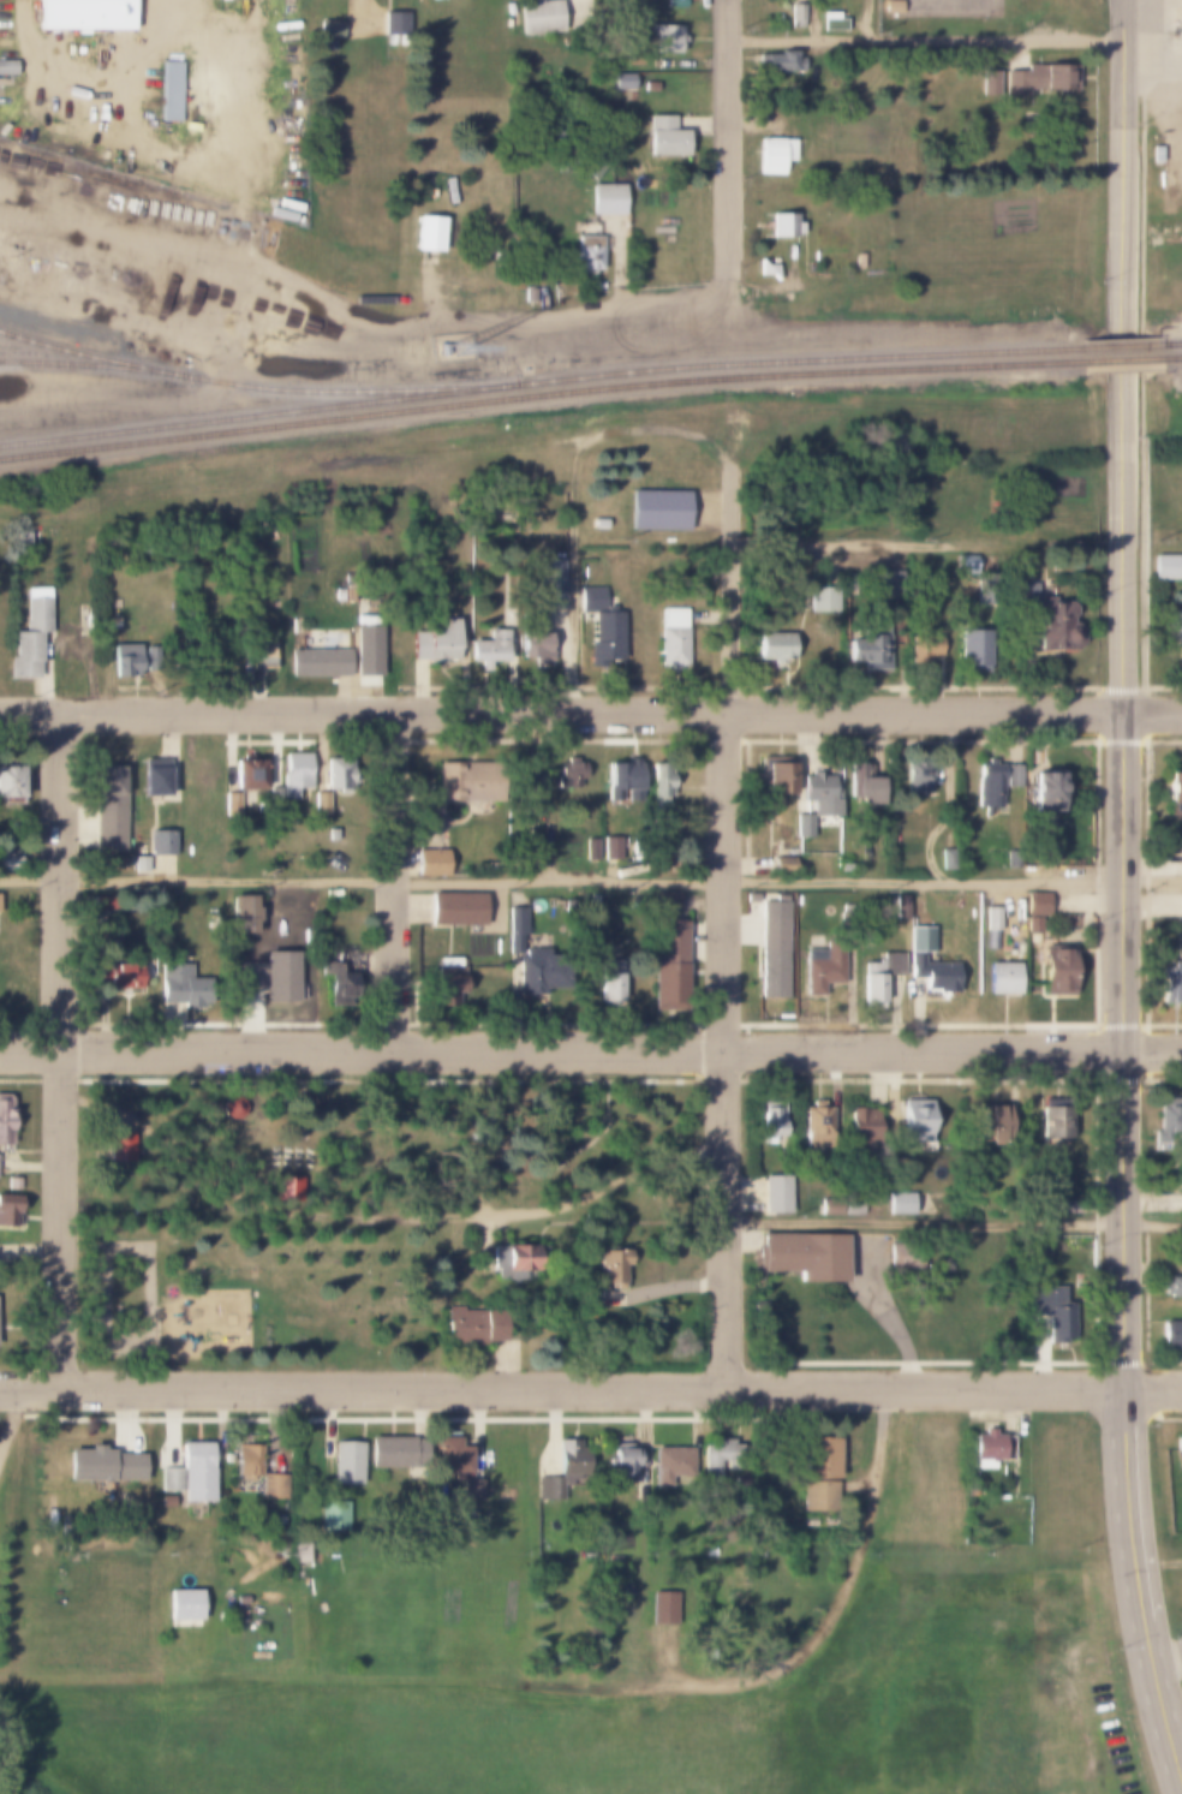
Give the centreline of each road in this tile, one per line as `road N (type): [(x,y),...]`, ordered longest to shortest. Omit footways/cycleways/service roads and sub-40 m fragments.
road 1 (primary): [(1121,1388),(1121,0)]
road 2 (residential): [(0,709),(730,708),(1181,718)]
road 3 (residential): [(0,1046),(1181,1048)]
road 4 (residential): [(1181,1388),(0,1388)]
road 5 (residential): [(730,708),(728,1388)]
road 6 (residential): [(60,709),(60,1388)]
road 7 (residential): [(404,709),(400,1048)]
road 8 (residential): [(729,0),(730,291)]
road 9 (primary): [(1140,1619),(1121,1388)]
road 10 (primary): [(1181,1790),(1140,1619)]

